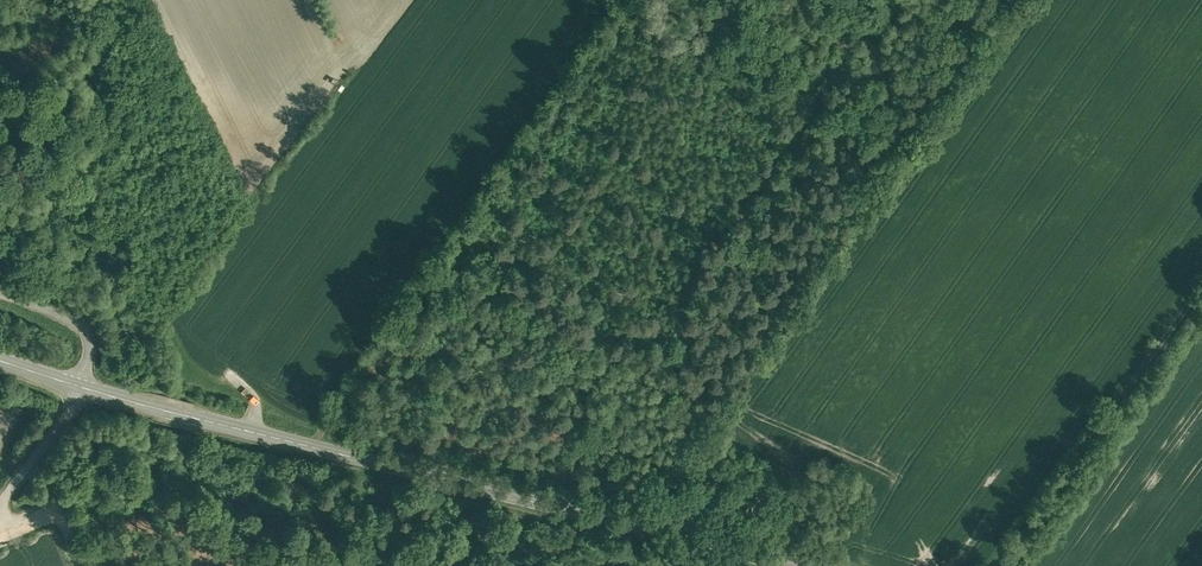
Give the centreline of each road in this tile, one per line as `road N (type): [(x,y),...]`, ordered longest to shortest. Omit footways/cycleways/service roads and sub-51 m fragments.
road 1 (tertiary): [(800,565),(167,409),(0,356)]
road 2 (track): [(647,529),(684,463),(655,399),(696,279),(887,0)]
road 3 (track): [(982,565),(1201,265)]
road 4 (track): [(78,383),(89,348),(80,327),(0,291)]

